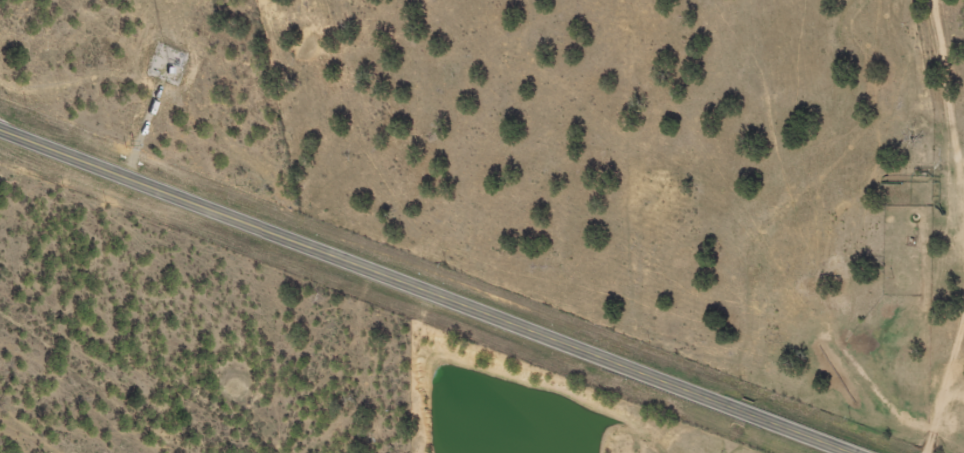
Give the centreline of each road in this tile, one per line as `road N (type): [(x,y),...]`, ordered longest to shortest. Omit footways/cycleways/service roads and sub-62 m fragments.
road 1 (primary): [(0,125),(871,452)]
road 2 (residential): [(950,0),(963,184)]

